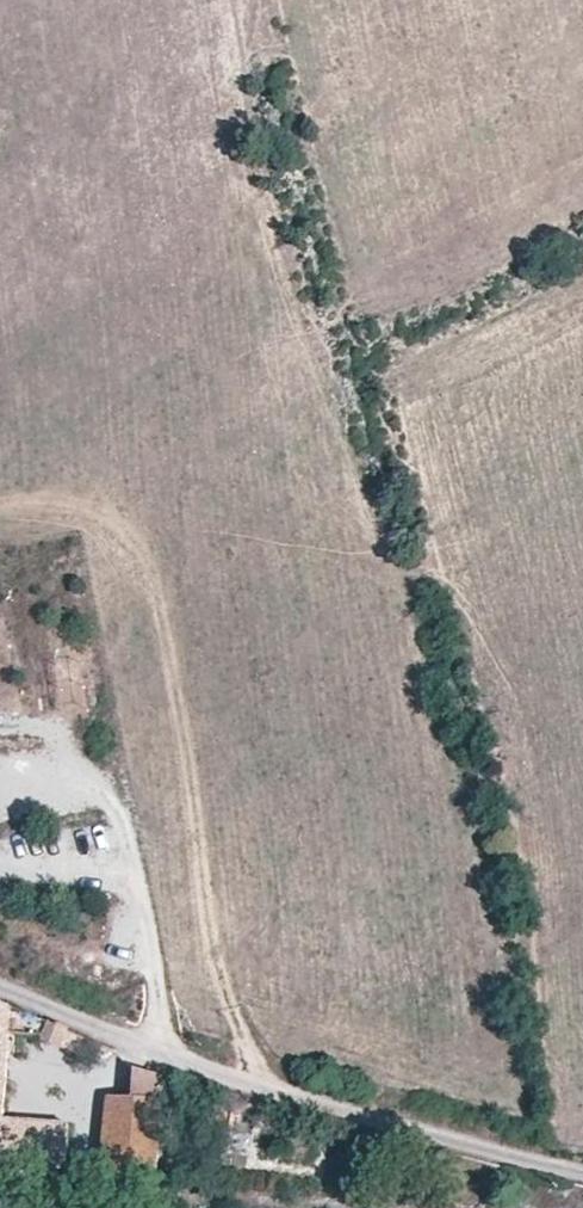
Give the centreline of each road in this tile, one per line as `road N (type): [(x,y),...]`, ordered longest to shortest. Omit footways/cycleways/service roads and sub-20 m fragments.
road 1 (unclassified): [(582,1169),(162,1055),(0,986)]

